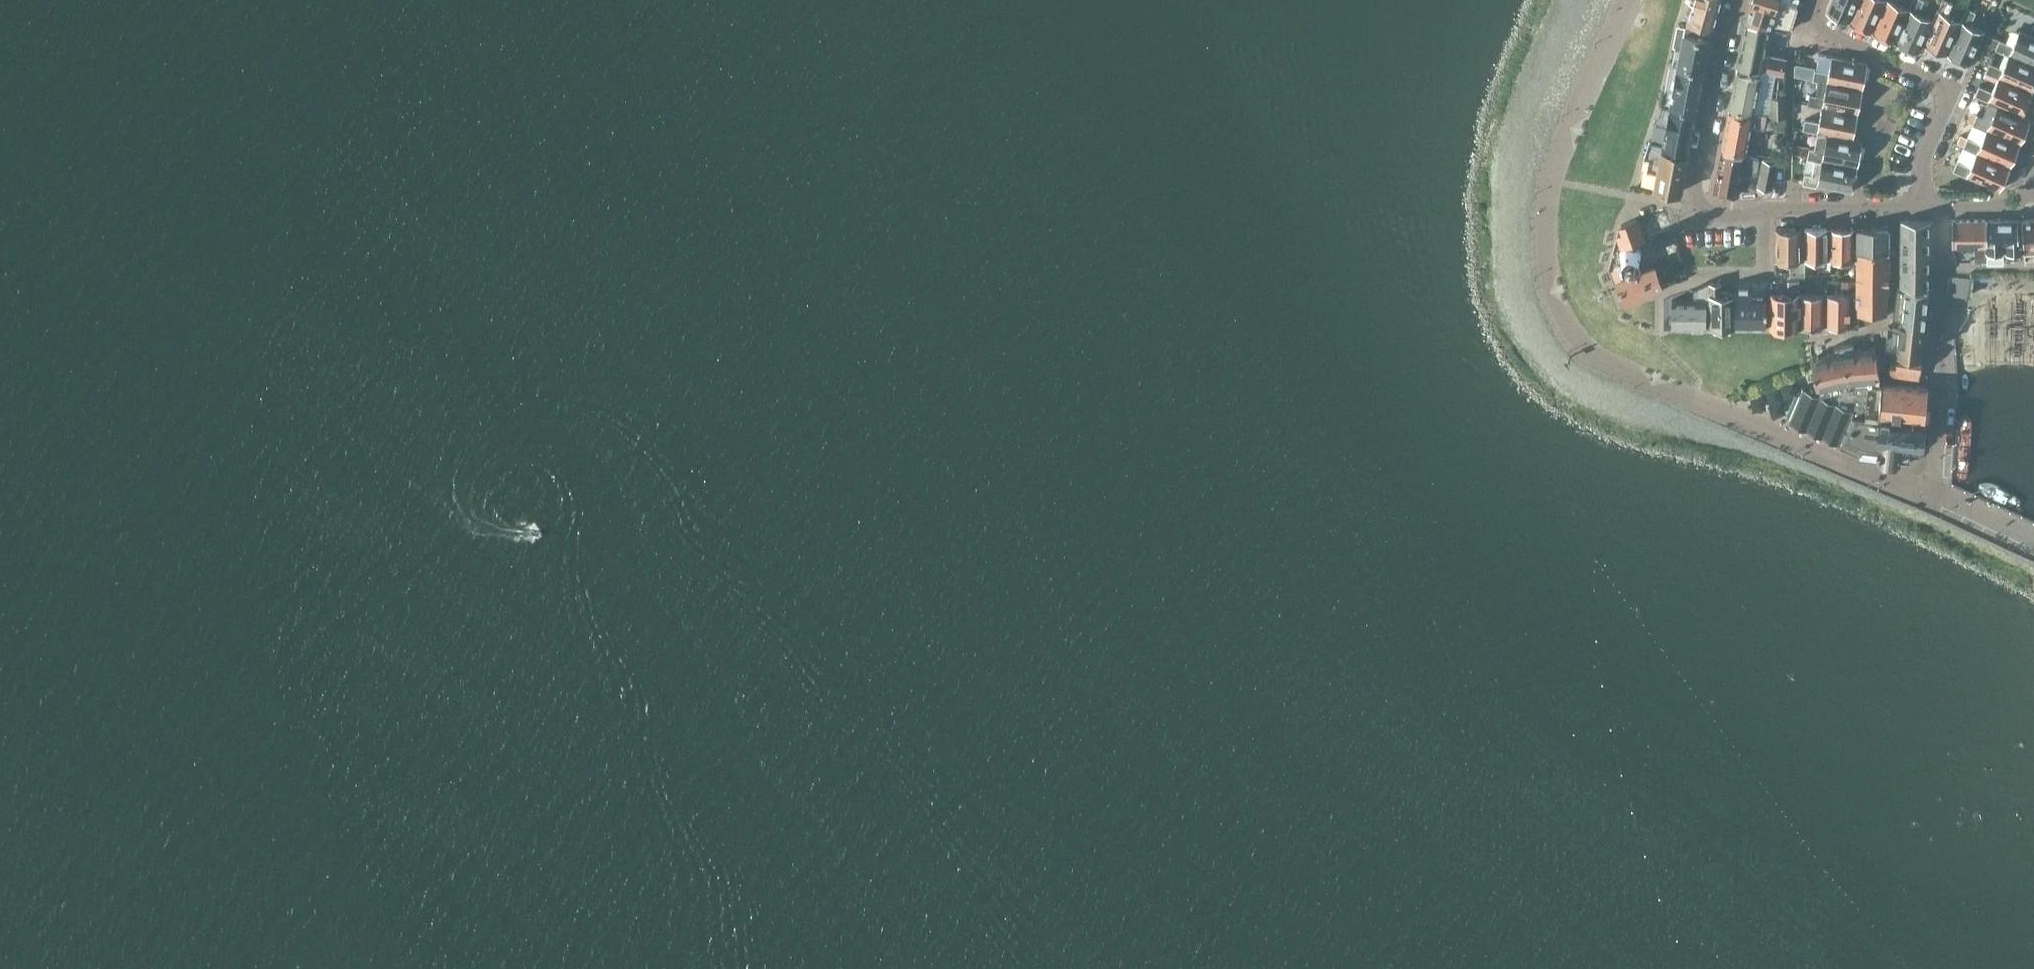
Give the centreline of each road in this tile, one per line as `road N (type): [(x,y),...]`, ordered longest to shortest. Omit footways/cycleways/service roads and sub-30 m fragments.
road 1 (unclassified): [(1932,493),(1602,361),(1561,319),(1545,266),(1546,191),(1628,0)]
road 2 (residential): [(1924,206),(1922,159),(1946,103),(1944,87),(1825,32),(1813,17),(1814,0)]
road 3 (residential): [(1739,0),(1720,48),(1695,195),(1719,215),(1762,212)]
road 4 (residential): [(1762,212),(1924,206)]
road 5 (residential): [(1695,274),(1763,274),(1762,212)]

